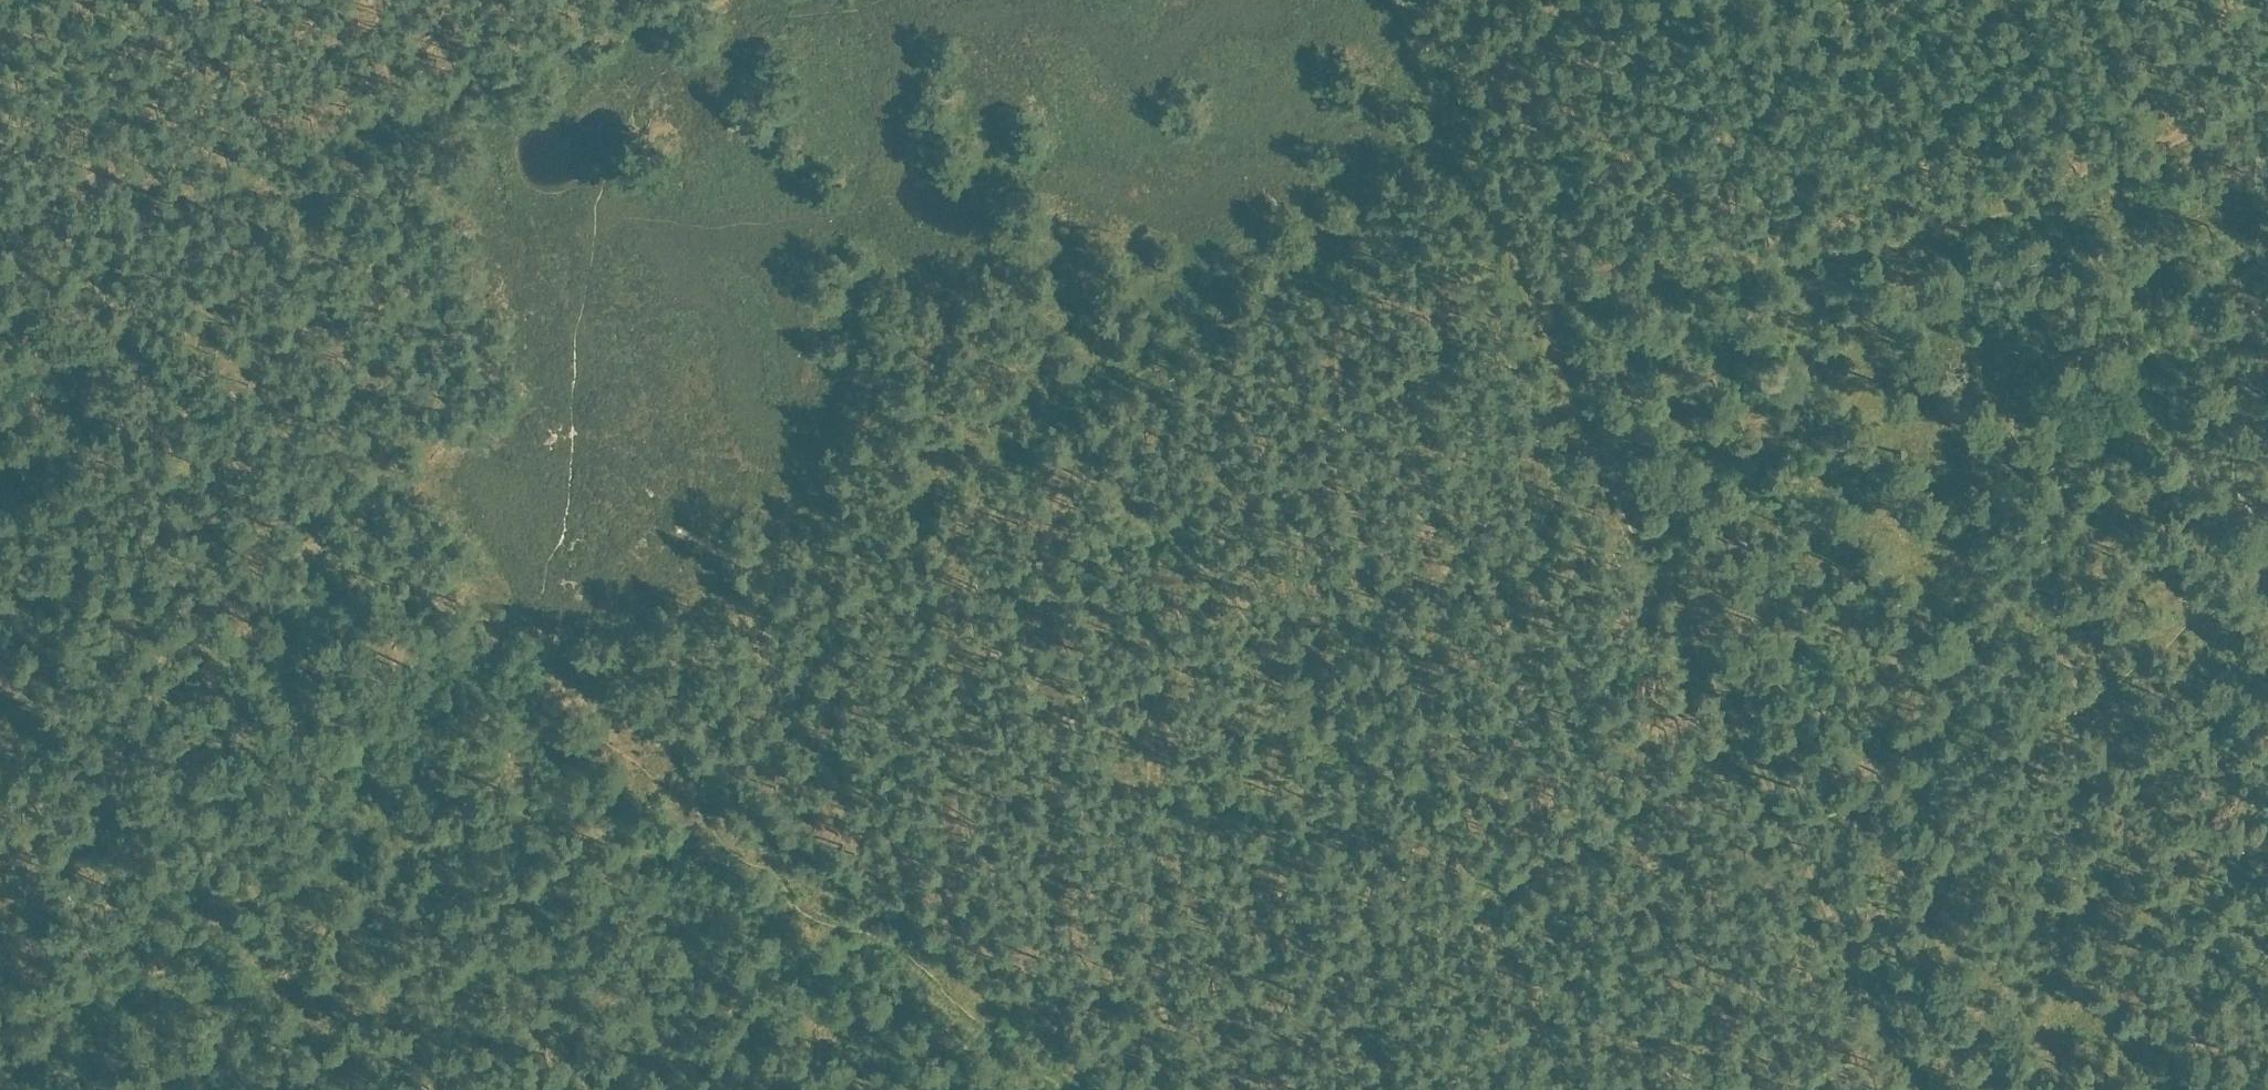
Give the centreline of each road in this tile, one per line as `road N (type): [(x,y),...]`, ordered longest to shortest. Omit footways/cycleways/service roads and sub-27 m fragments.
road 1 (track): [(1909,1089),(1725,718),(1529,291)]
road 2 (track): [(1847,0),(1940,226),(1529,291)]
road 3 (track): [(177,947),(528,610)]
road 4 (track): [(312,1089),(177,947),(106,980),(0,1054)]
road 5 (track): [(1940,226),(2093,177),(2267,94)]
road 6 (track): [(1529,291),(1400,0)]

